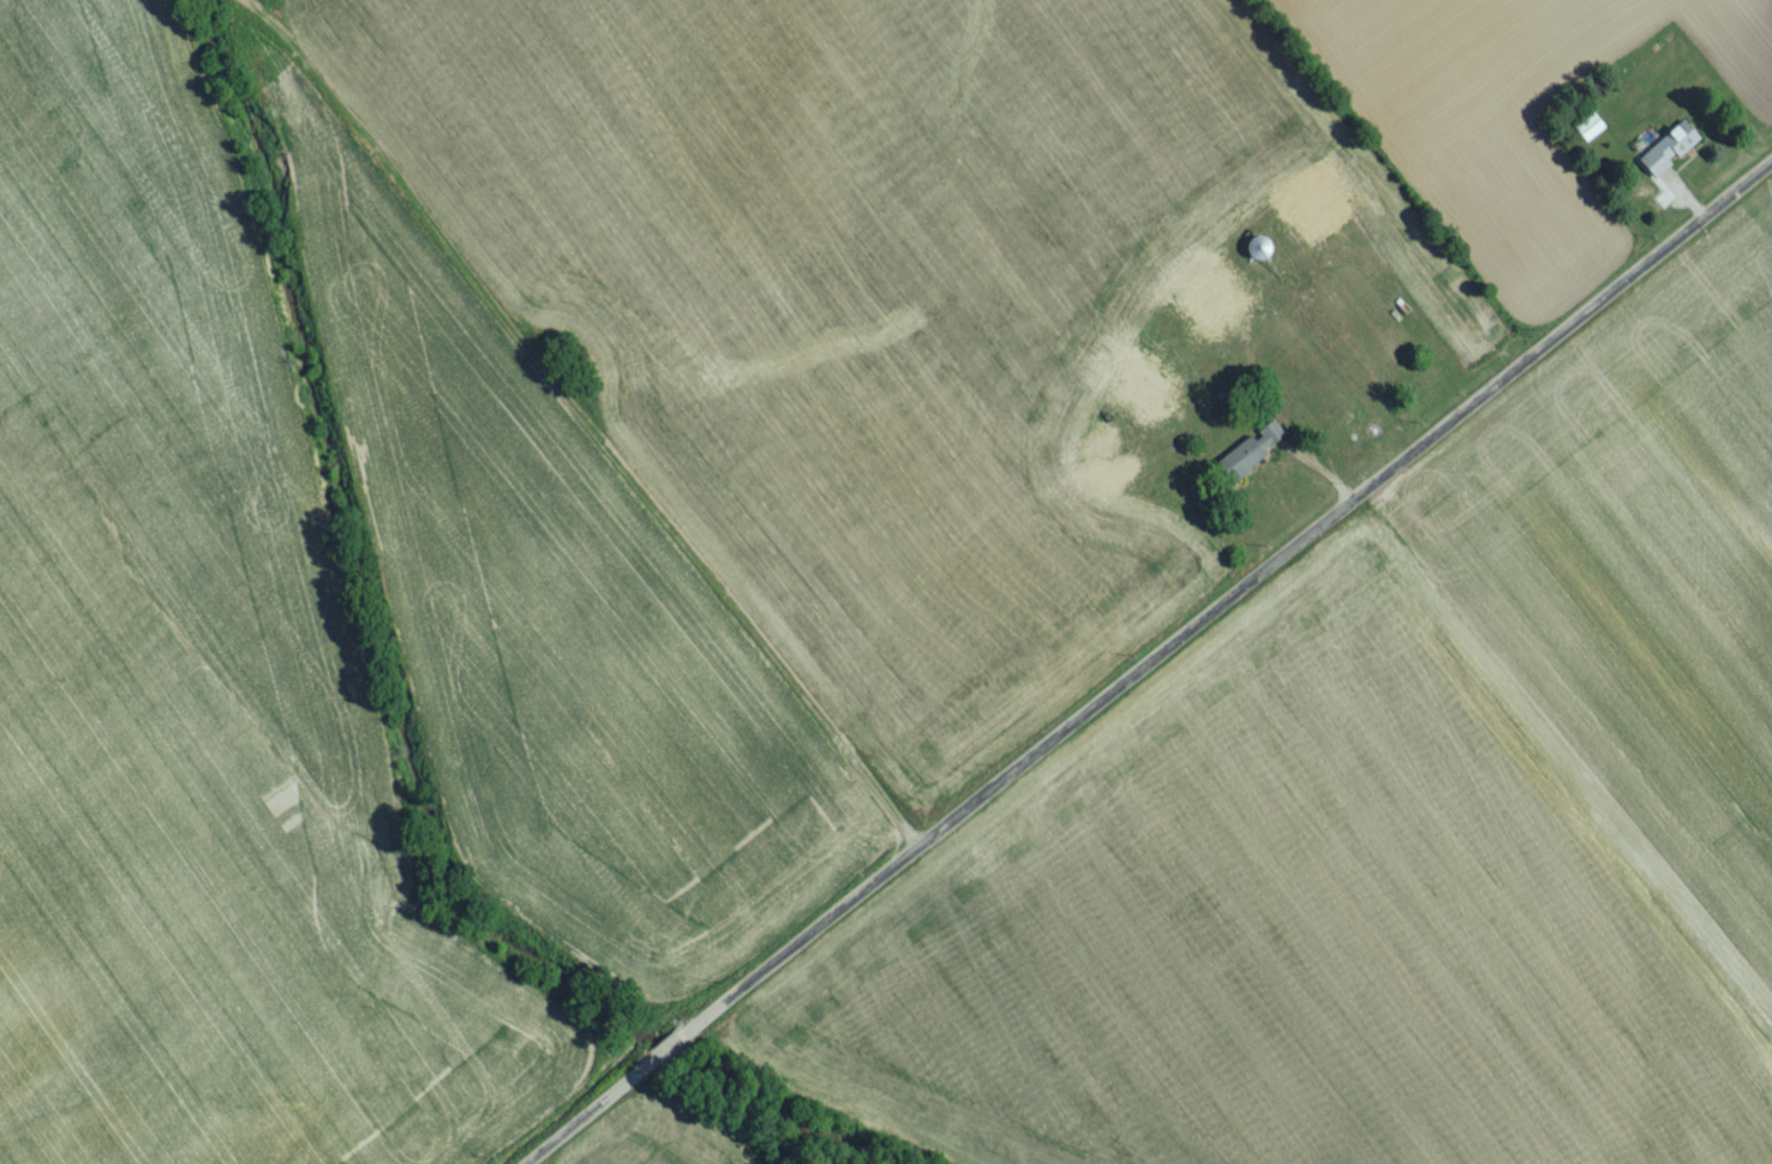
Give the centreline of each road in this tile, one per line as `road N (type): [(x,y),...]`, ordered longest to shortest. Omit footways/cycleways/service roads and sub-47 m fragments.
road 1 (residential): [(914,853),(1771,169)]
road 2 (track): [(914,853),(240,0)]
road 3 (residential): [(678,1045),(914,853)]
road 4 (residential): [(535,1163),(649,1069)]

